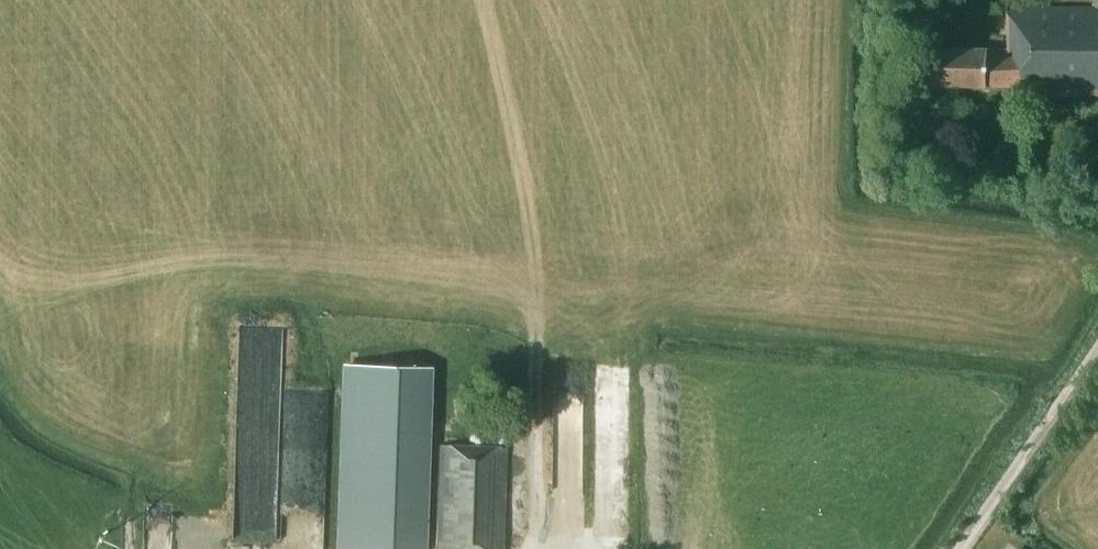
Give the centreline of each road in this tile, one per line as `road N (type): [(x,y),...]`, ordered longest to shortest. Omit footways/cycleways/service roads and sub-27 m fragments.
road 1 (unclassified): [(959,548),(1097,354)]

